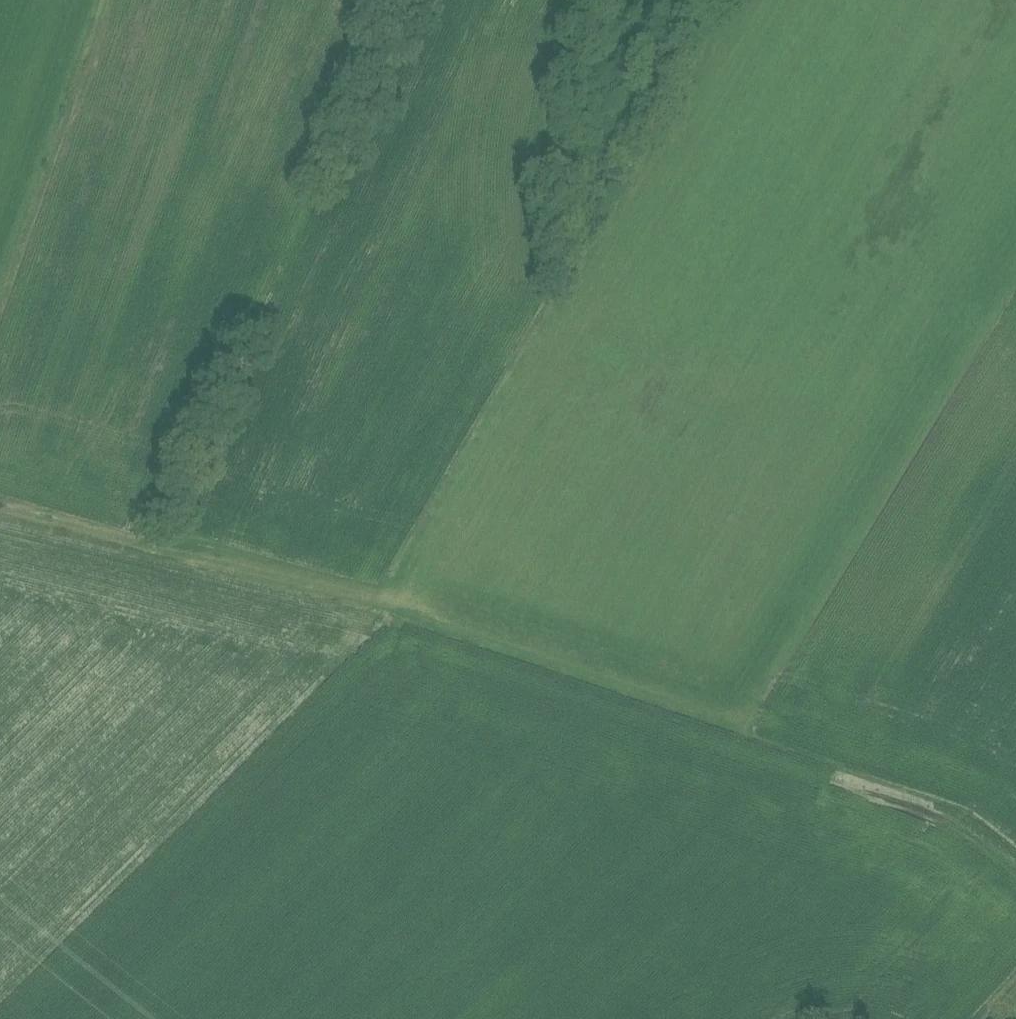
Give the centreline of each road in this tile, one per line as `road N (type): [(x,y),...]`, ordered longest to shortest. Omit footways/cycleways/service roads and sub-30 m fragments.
road 1 (track): [(0,504),(392,603),(773,735)]

